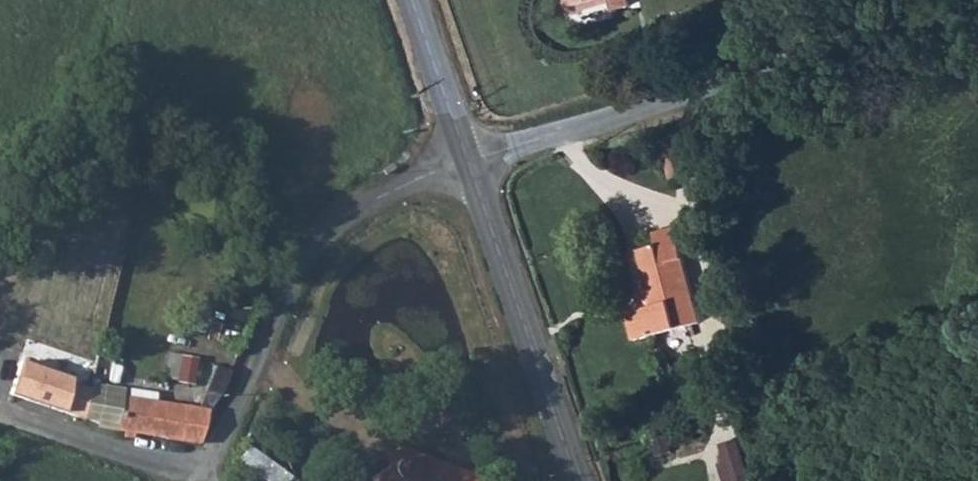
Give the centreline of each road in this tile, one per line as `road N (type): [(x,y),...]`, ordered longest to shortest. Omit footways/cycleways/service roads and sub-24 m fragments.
road 1 (unclassified): [(977,6),(464,163)]
road 2 (tertiary): [(464,163),(577,480)]
road 3 (tertiary): [(408,0),(464,163)]

